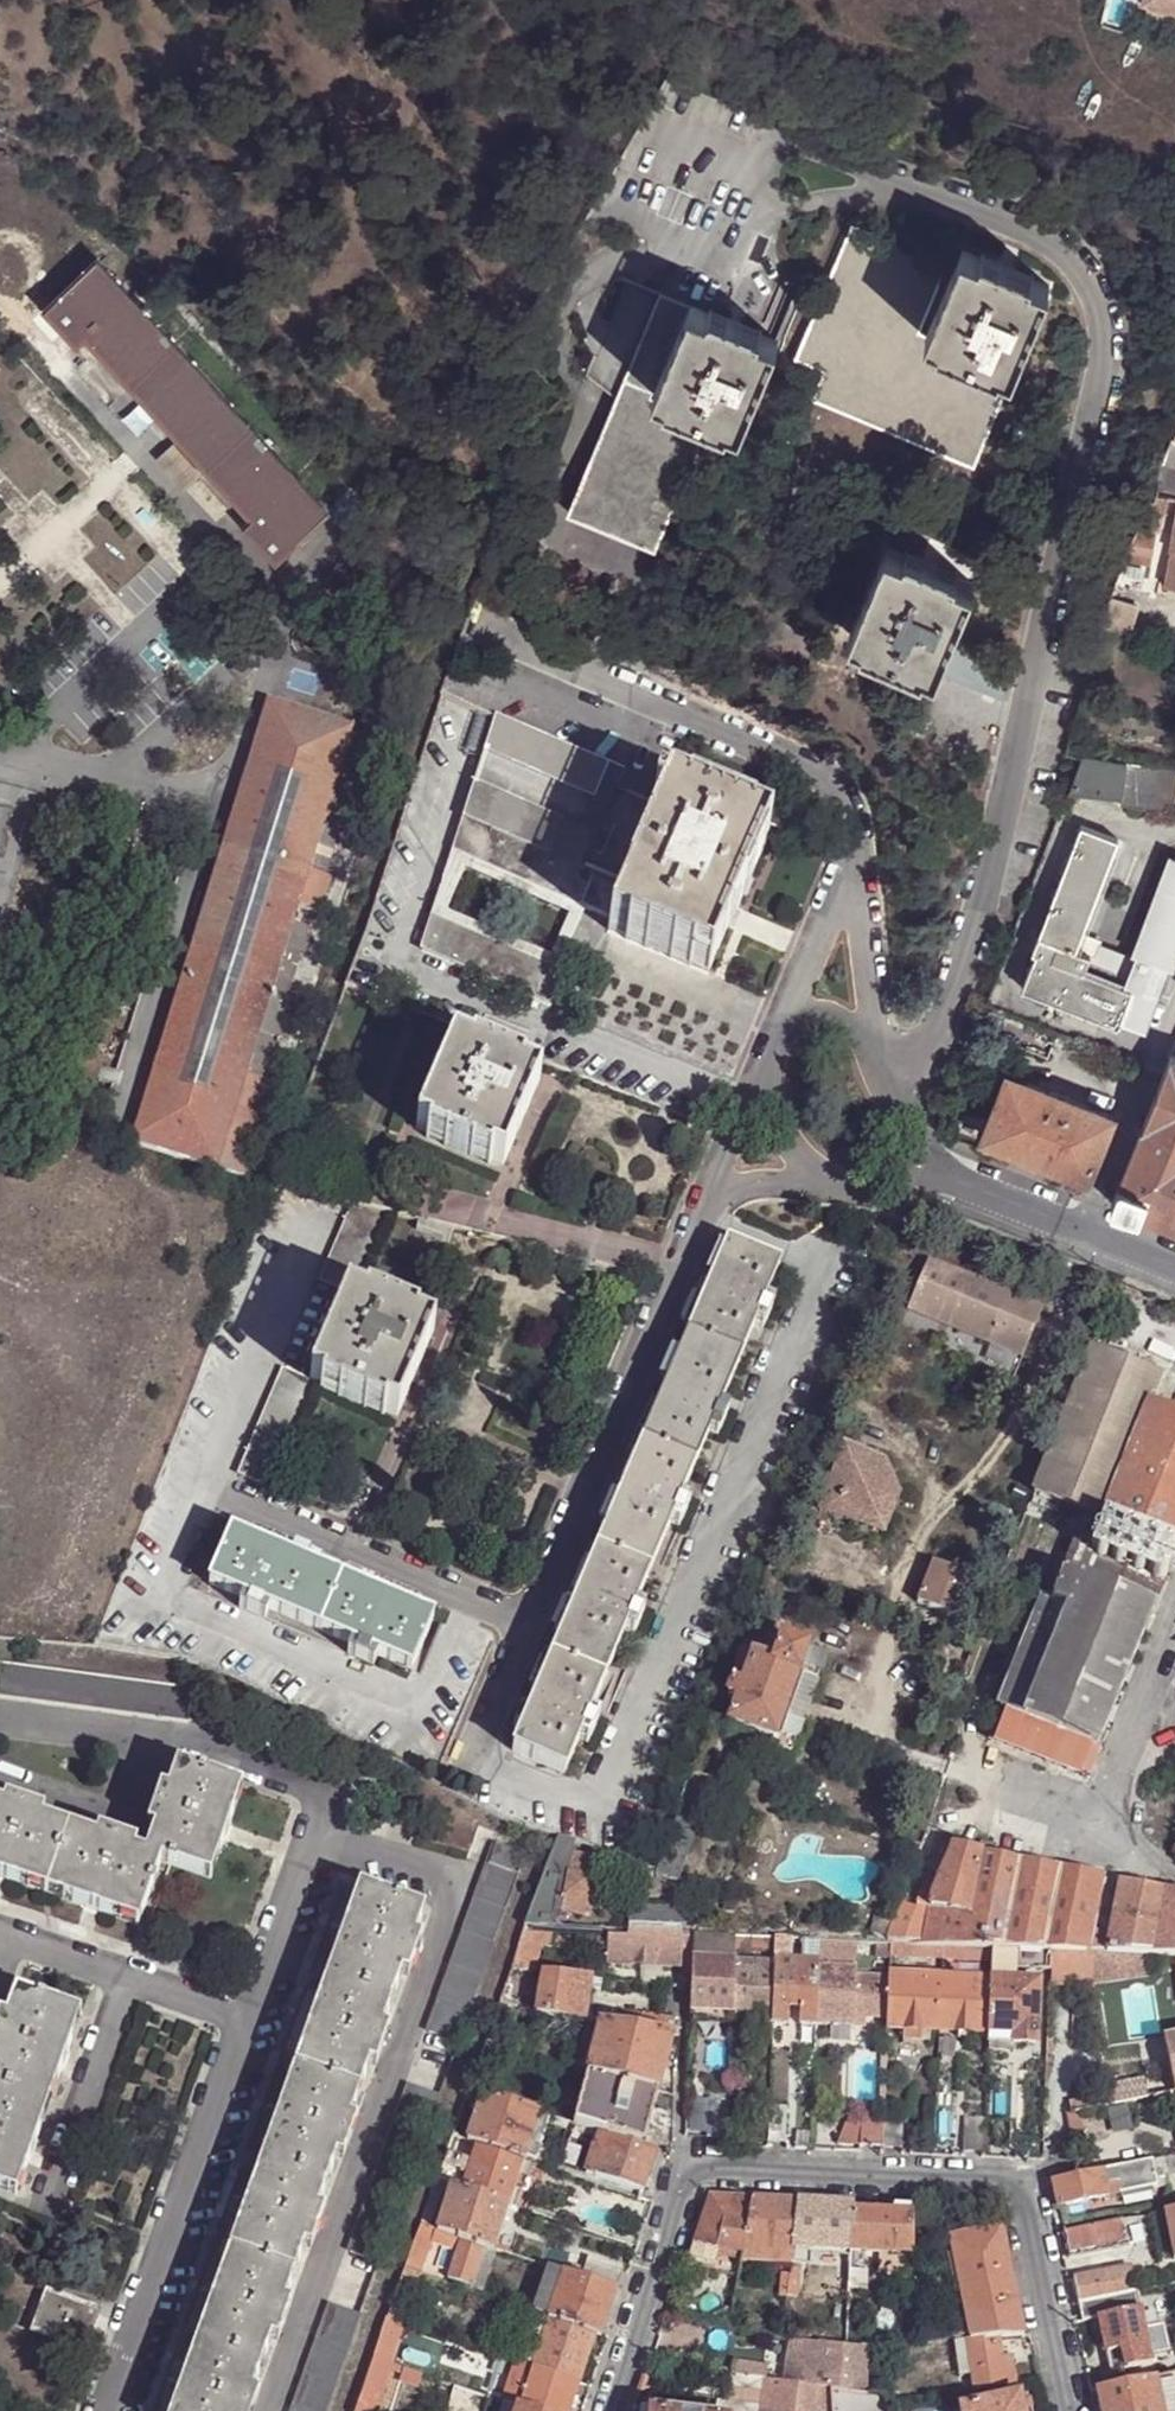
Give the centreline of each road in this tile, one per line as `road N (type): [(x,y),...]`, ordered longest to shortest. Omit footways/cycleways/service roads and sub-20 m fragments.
road 1 (residential): [(600,2410),(684,2158),(1023,2178),(1072,2410)]
road 2 (residential): [(275,2410),(467,1874)]
road 3 (residential): [(114,2410),(257,2026)]
road 4 (residential): [(257,2026),(0,1932)]
road 5 (residential): [(923,1172),(1174,1271)]
road 6 (residential): [(257,2026),(329,1831)]

